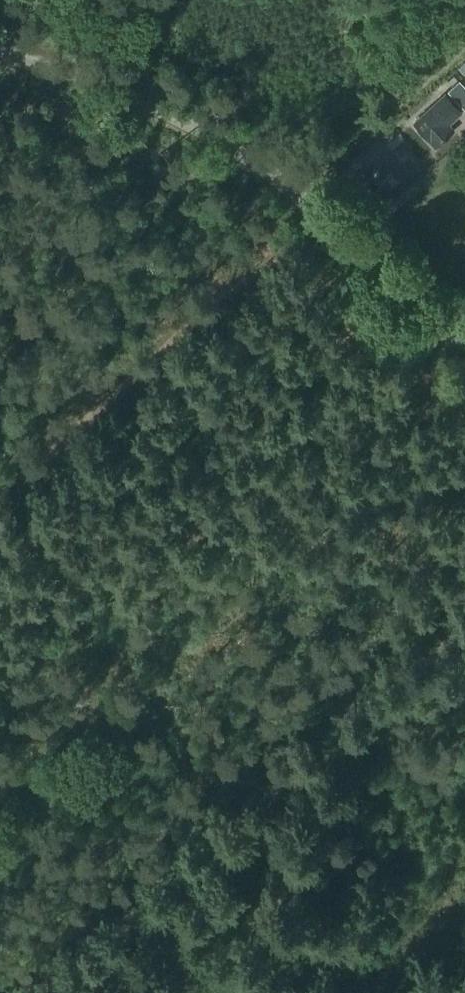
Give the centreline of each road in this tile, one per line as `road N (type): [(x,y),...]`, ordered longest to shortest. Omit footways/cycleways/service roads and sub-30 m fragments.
road 1 (track): [(464,621),(55,992)]
road 2 (unclassified): [(464,329),(213,122),(0,58)]
road 3 (track): [(0,482),(312,200)]
road 4 (track): [(464,28),(292,185)]

